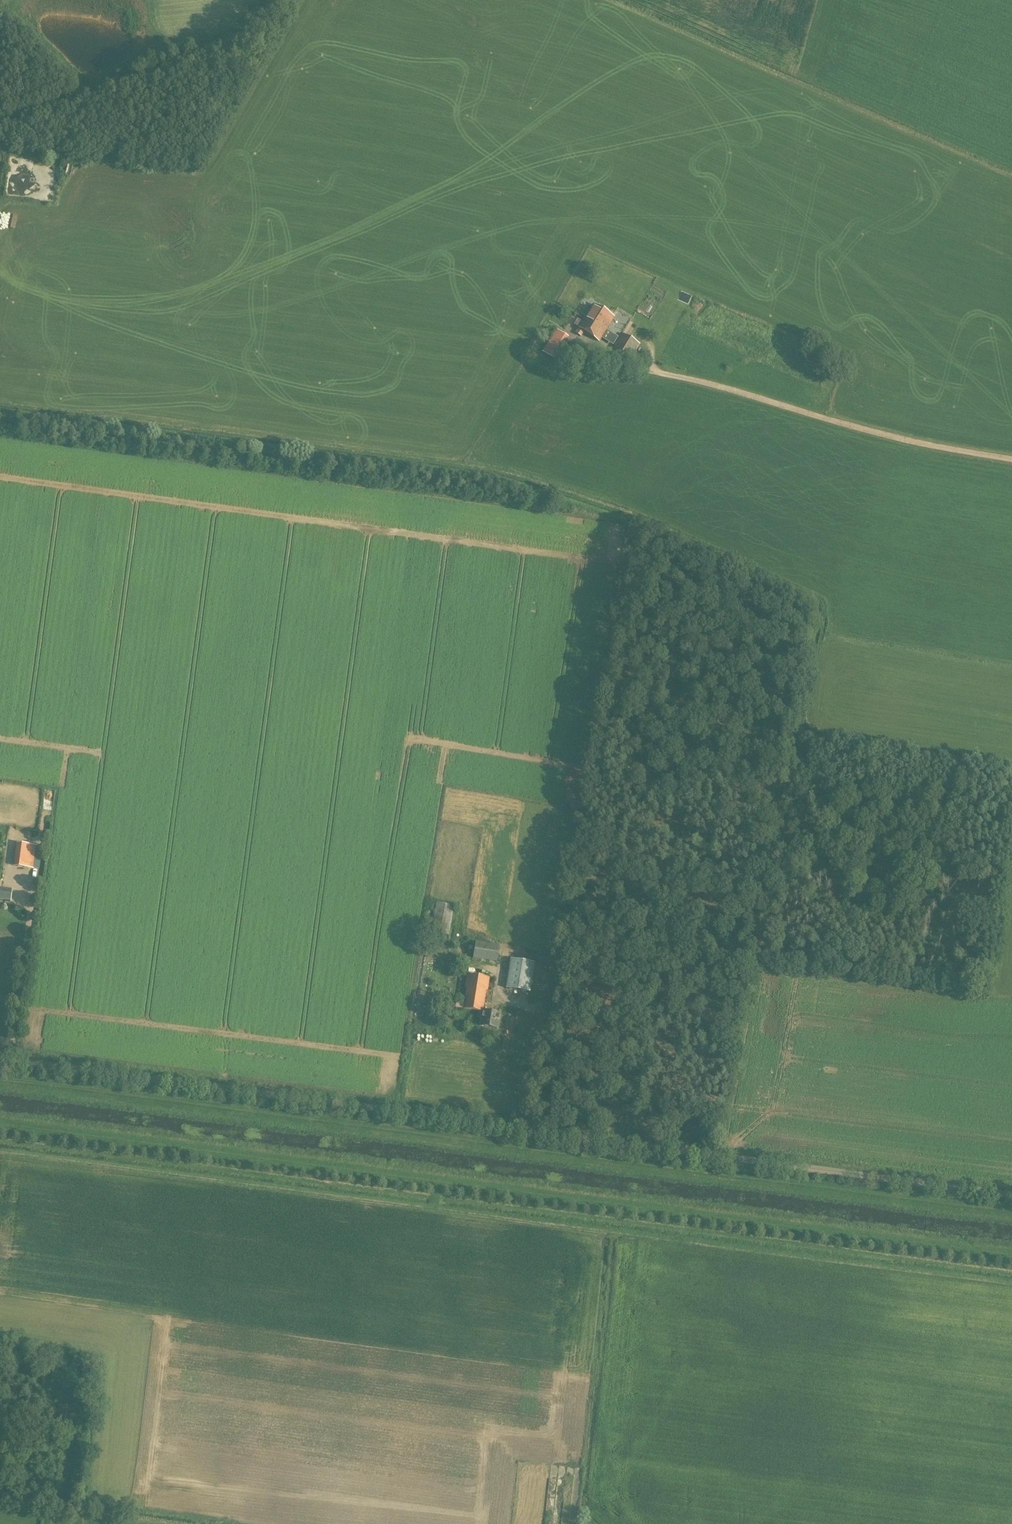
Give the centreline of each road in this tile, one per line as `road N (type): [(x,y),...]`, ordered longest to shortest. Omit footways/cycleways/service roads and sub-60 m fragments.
road 1 (unclassified): [(1011,1195),(0,1060)]
road 2 (track): [(0,1128),(1011,1255)]

